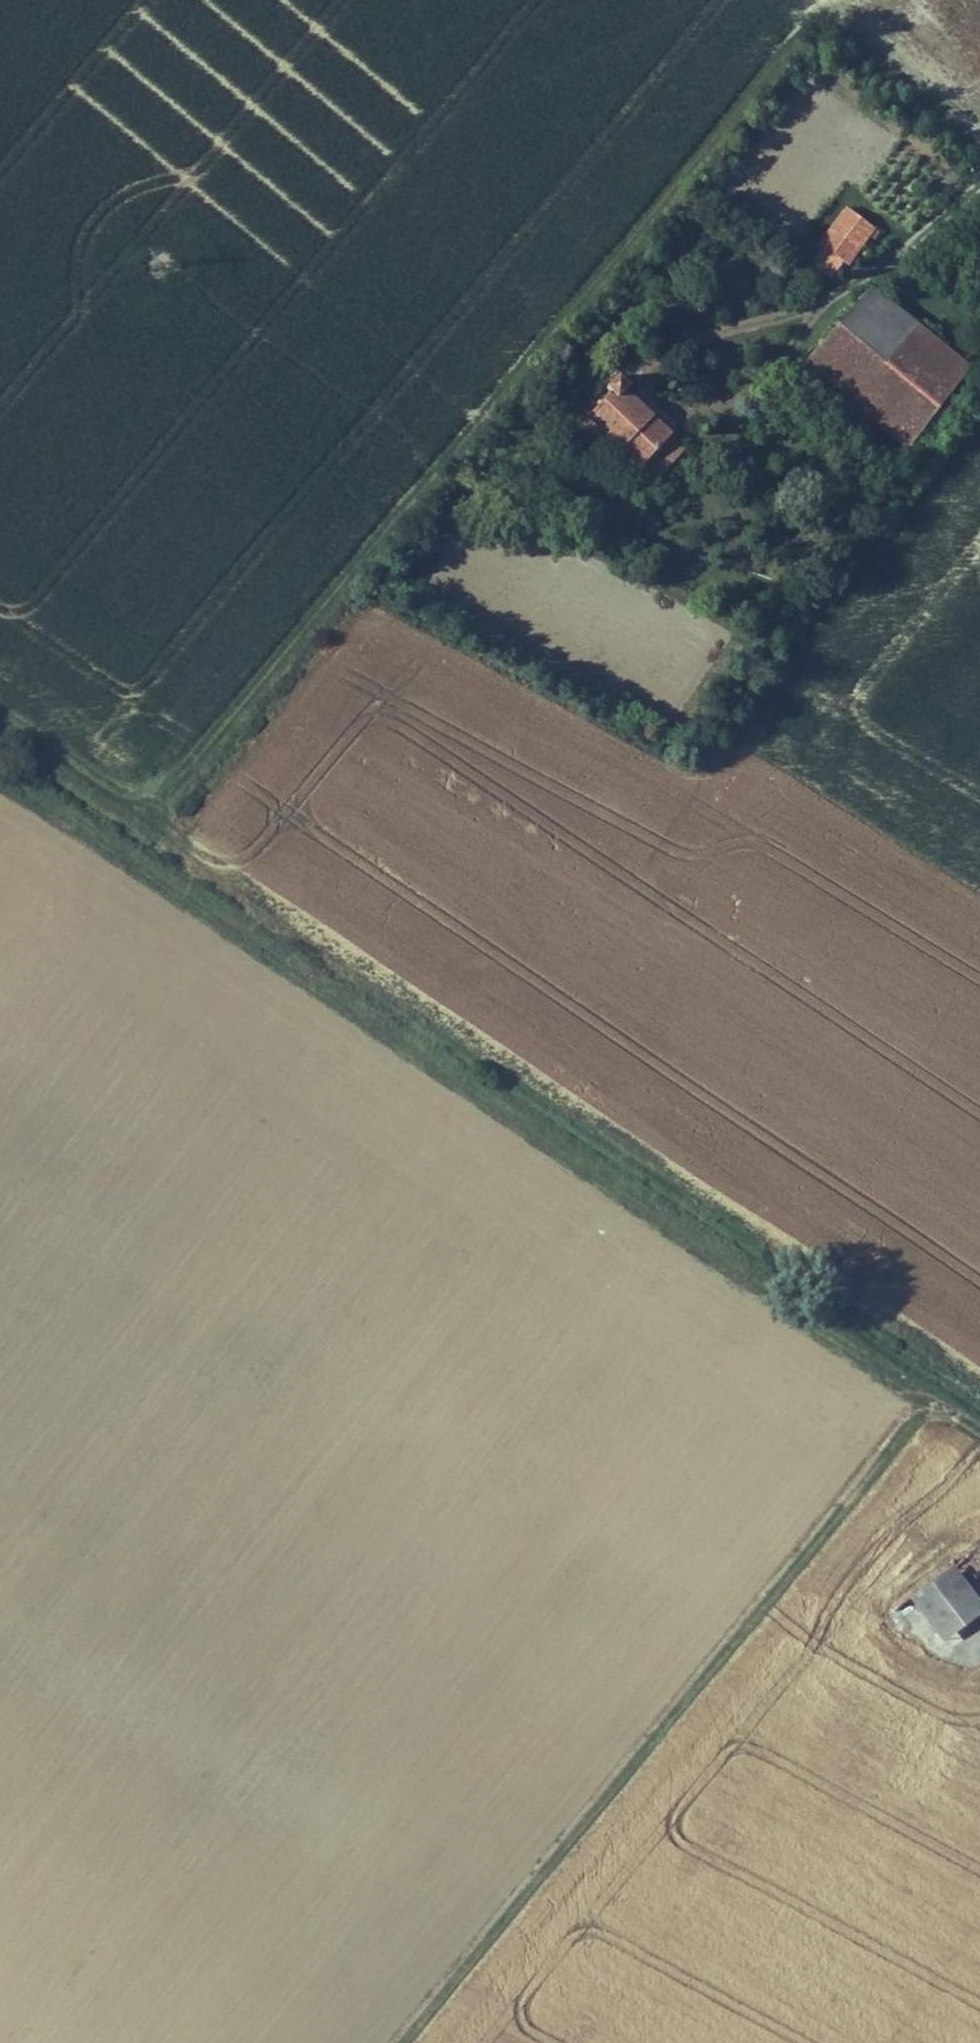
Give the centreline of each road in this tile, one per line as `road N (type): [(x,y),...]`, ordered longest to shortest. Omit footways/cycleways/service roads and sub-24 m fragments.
road 1 (track): [(979,143),(835,24),(804,25),(187,773),(153,792),(119,794),(0,721)]
road 2 (track): [(403,2042),(911,1420),(965,1410),(979,1424)]

